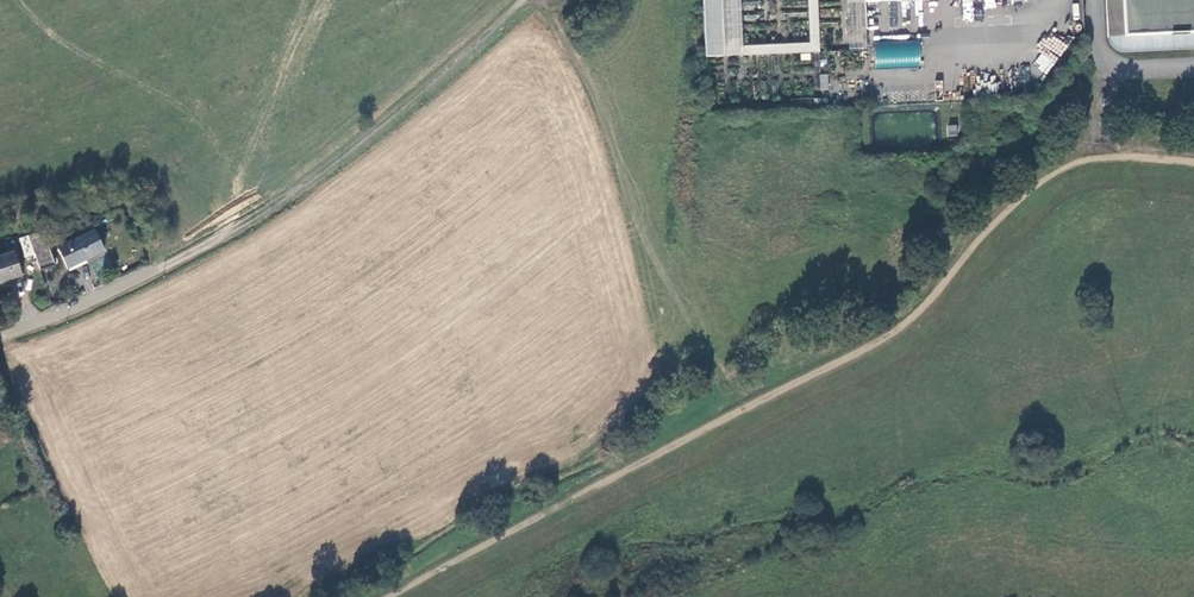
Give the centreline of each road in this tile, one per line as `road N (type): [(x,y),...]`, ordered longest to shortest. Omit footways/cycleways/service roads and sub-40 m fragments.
road 1 (track): [(1193,162),(1117,156),(1066,166),(998,219),(919,313),(883,340),(388,596)]
road 2 (track): [(166,267),(309,179),(518,0)]
road 3 (residential): [(166,267),(0,337)]

